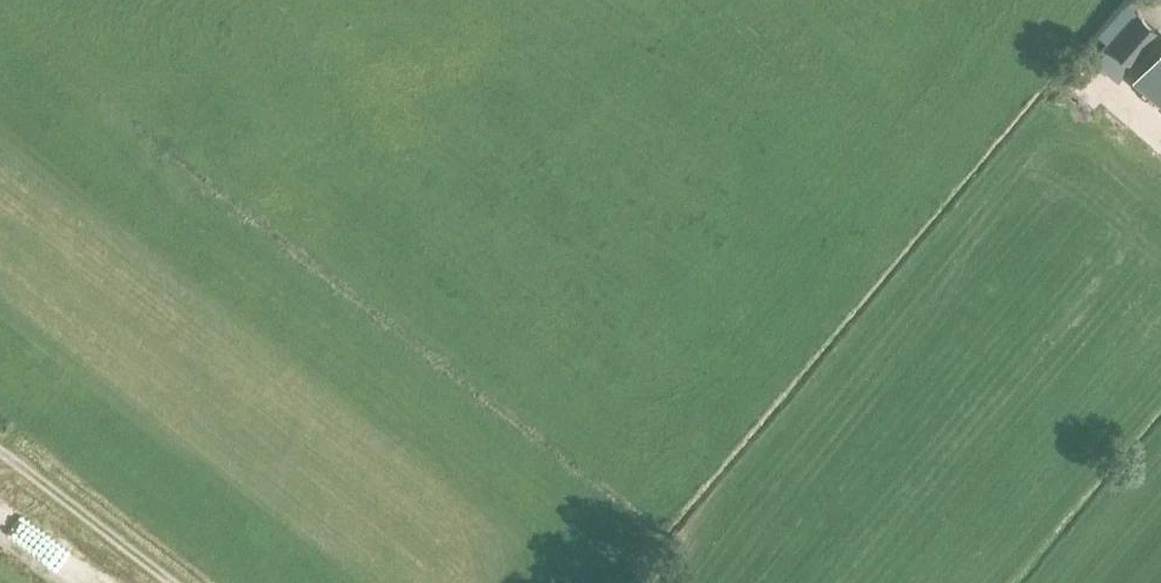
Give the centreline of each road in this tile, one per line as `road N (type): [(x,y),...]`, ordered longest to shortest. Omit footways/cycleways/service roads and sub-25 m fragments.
road 1 (track): [(0,449),(176,582)]

